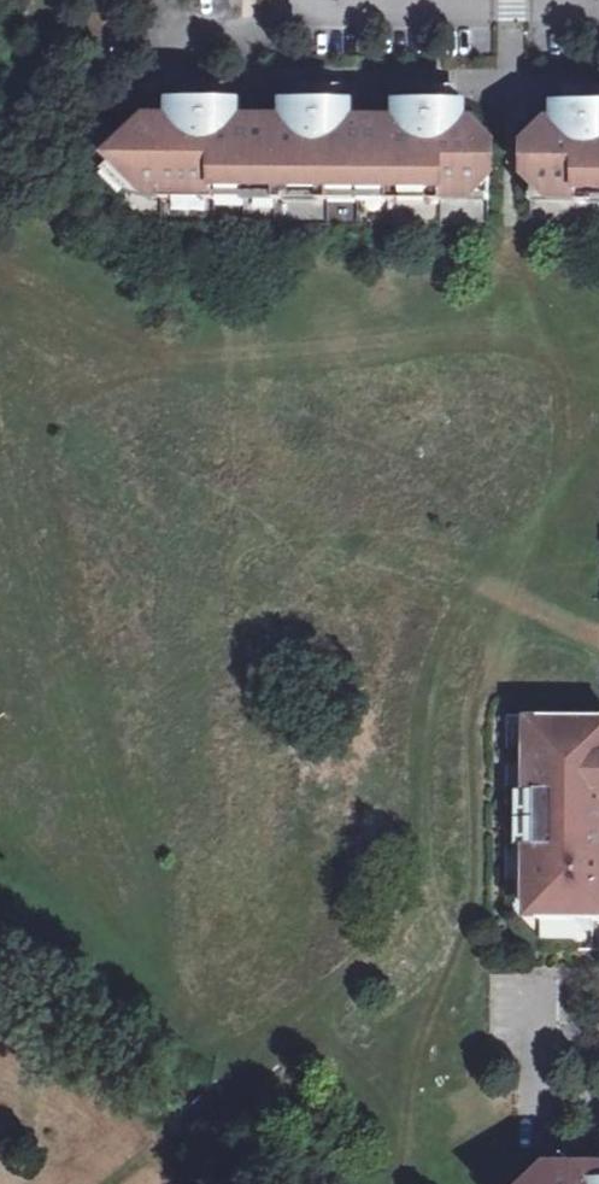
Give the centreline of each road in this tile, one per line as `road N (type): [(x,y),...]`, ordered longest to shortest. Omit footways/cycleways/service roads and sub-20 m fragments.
road 1 (residential): [(304,0),(305,12),(598,5)]

